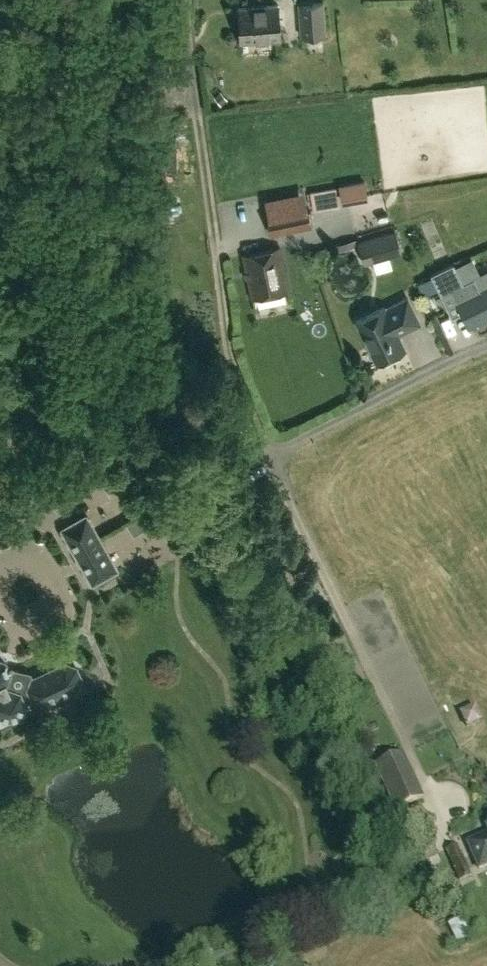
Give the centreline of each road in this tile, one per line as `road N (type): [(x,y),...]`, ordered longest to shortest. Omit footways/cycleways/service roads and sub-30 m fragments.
road 1 (unclassified): [(486,349),(269,458),(228,351),(186,0)]

